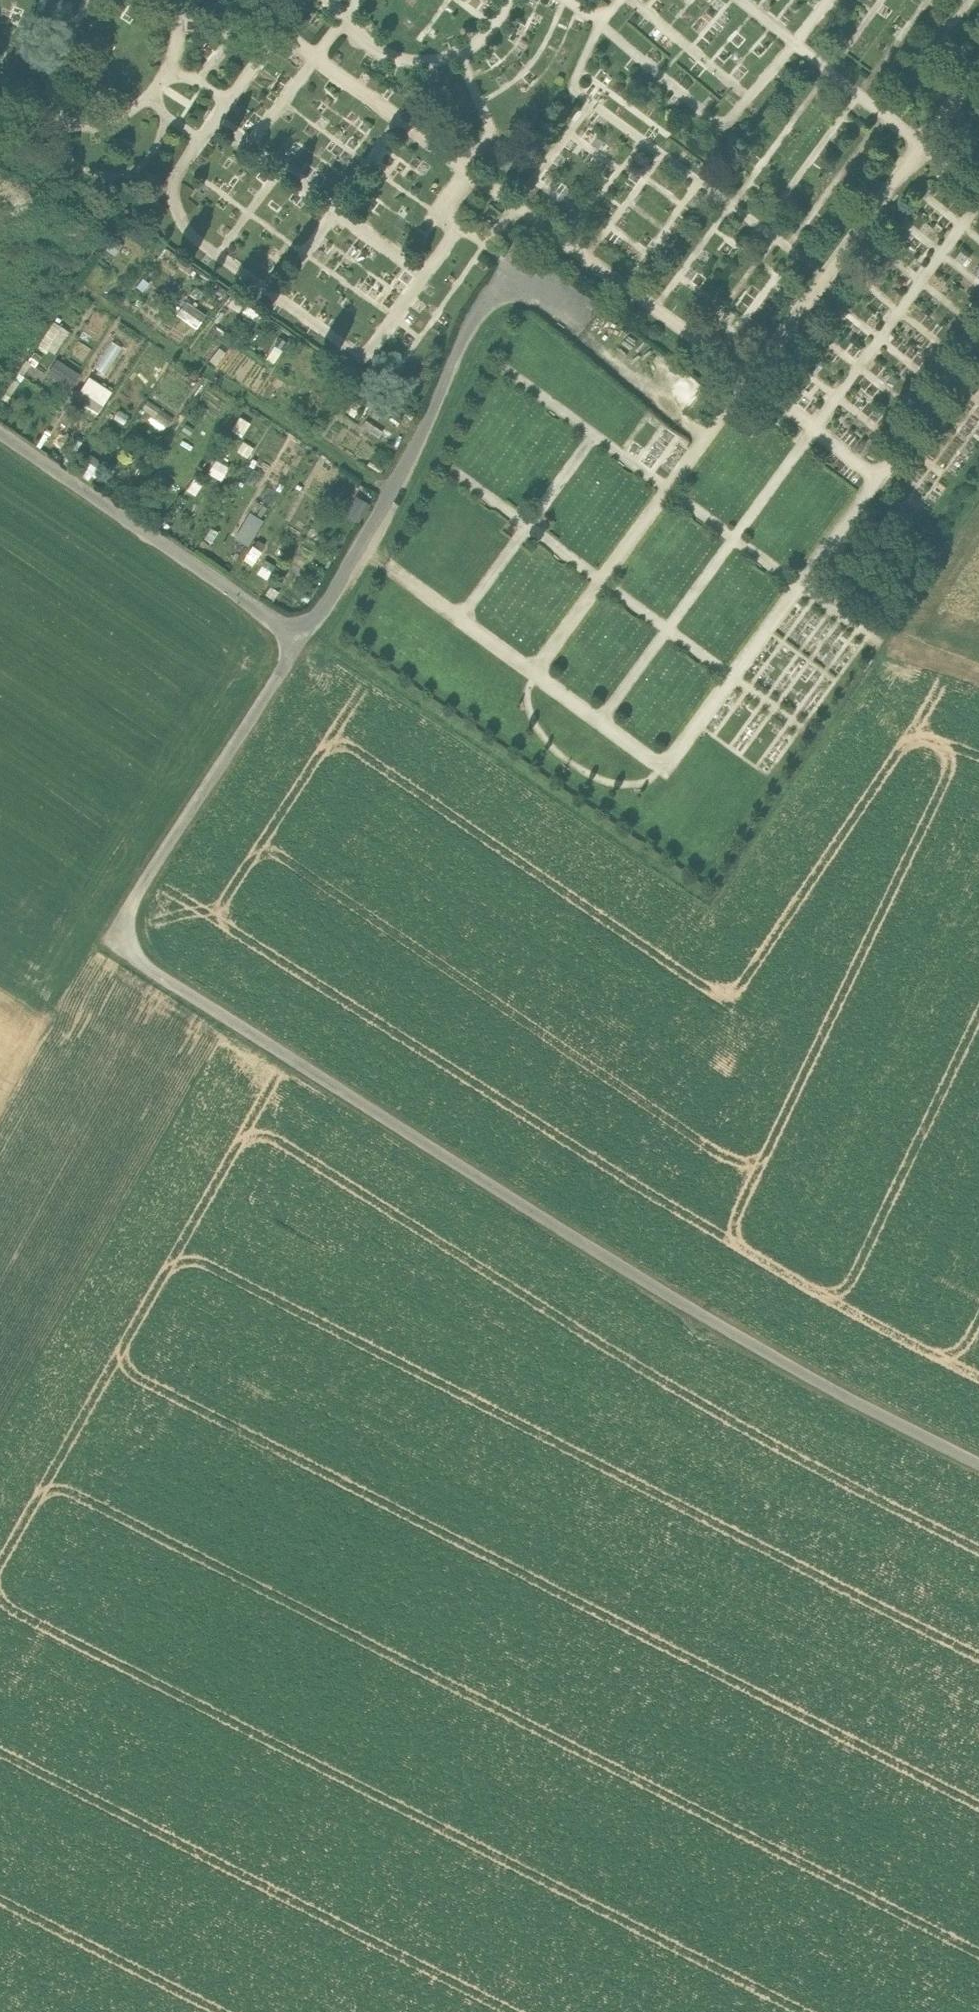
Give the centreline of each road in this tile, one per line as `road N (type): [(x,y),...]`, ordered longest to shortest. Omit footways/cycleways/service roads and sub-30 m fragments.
road 1 (track): [(308,634),(141,897),(141,940),(155,970),(774,1359),(978,1460)]
road 2 (track): [(0,428),(308,634)]

